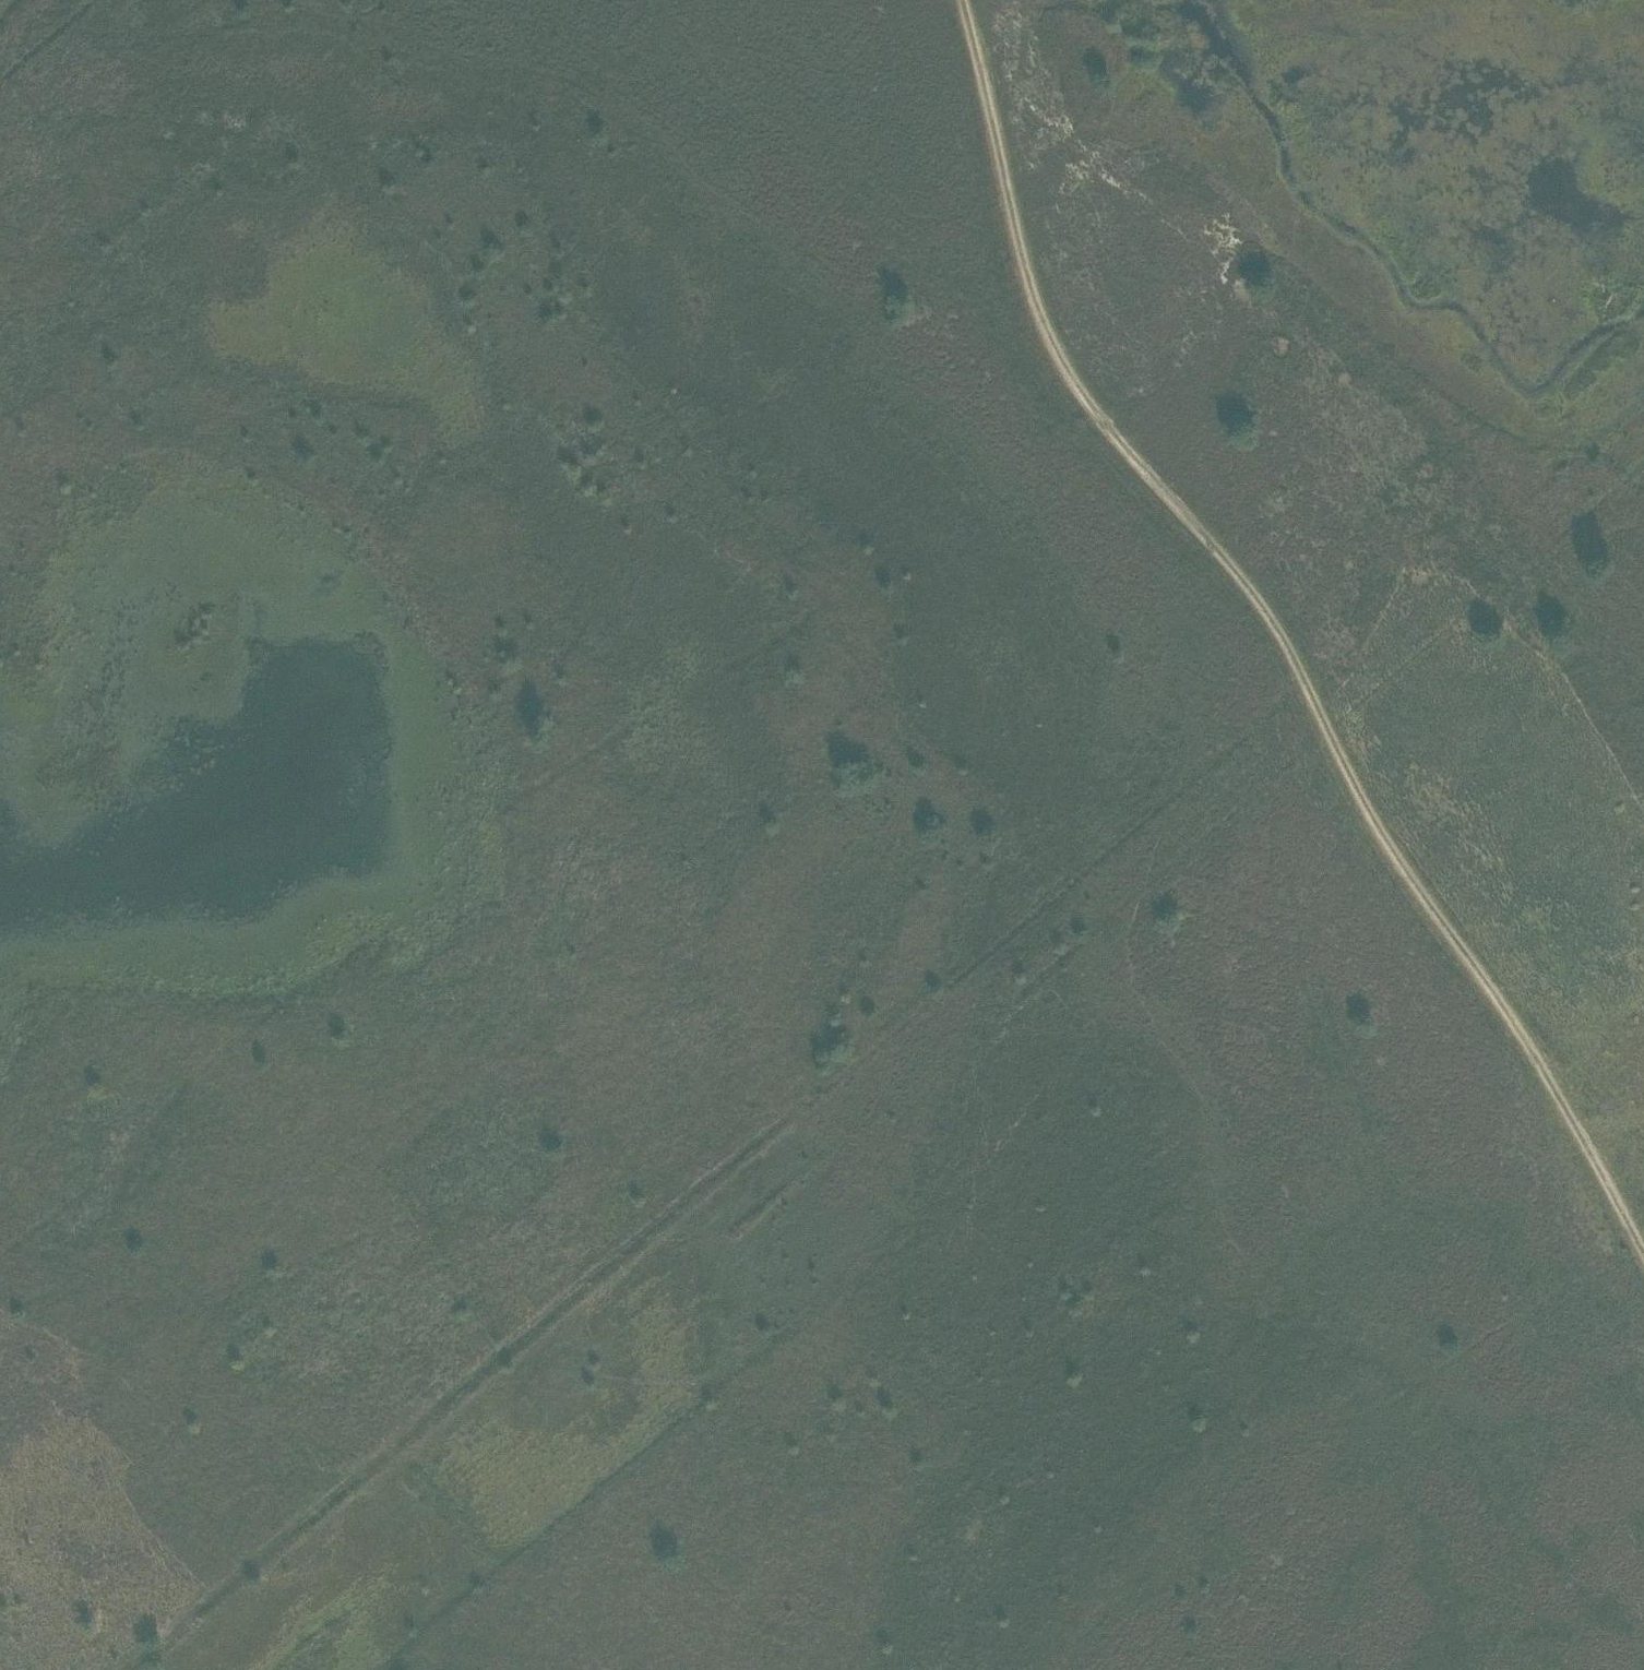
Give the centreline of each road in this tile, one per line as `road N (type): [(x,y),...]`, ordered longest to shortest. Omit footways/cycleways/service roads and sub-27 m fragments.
road 1 (track): [(968,0),(1032,298),(1075,383),(1289,642),(1370,819),(1508,1014),(1602,1164),(1643,1252)]

